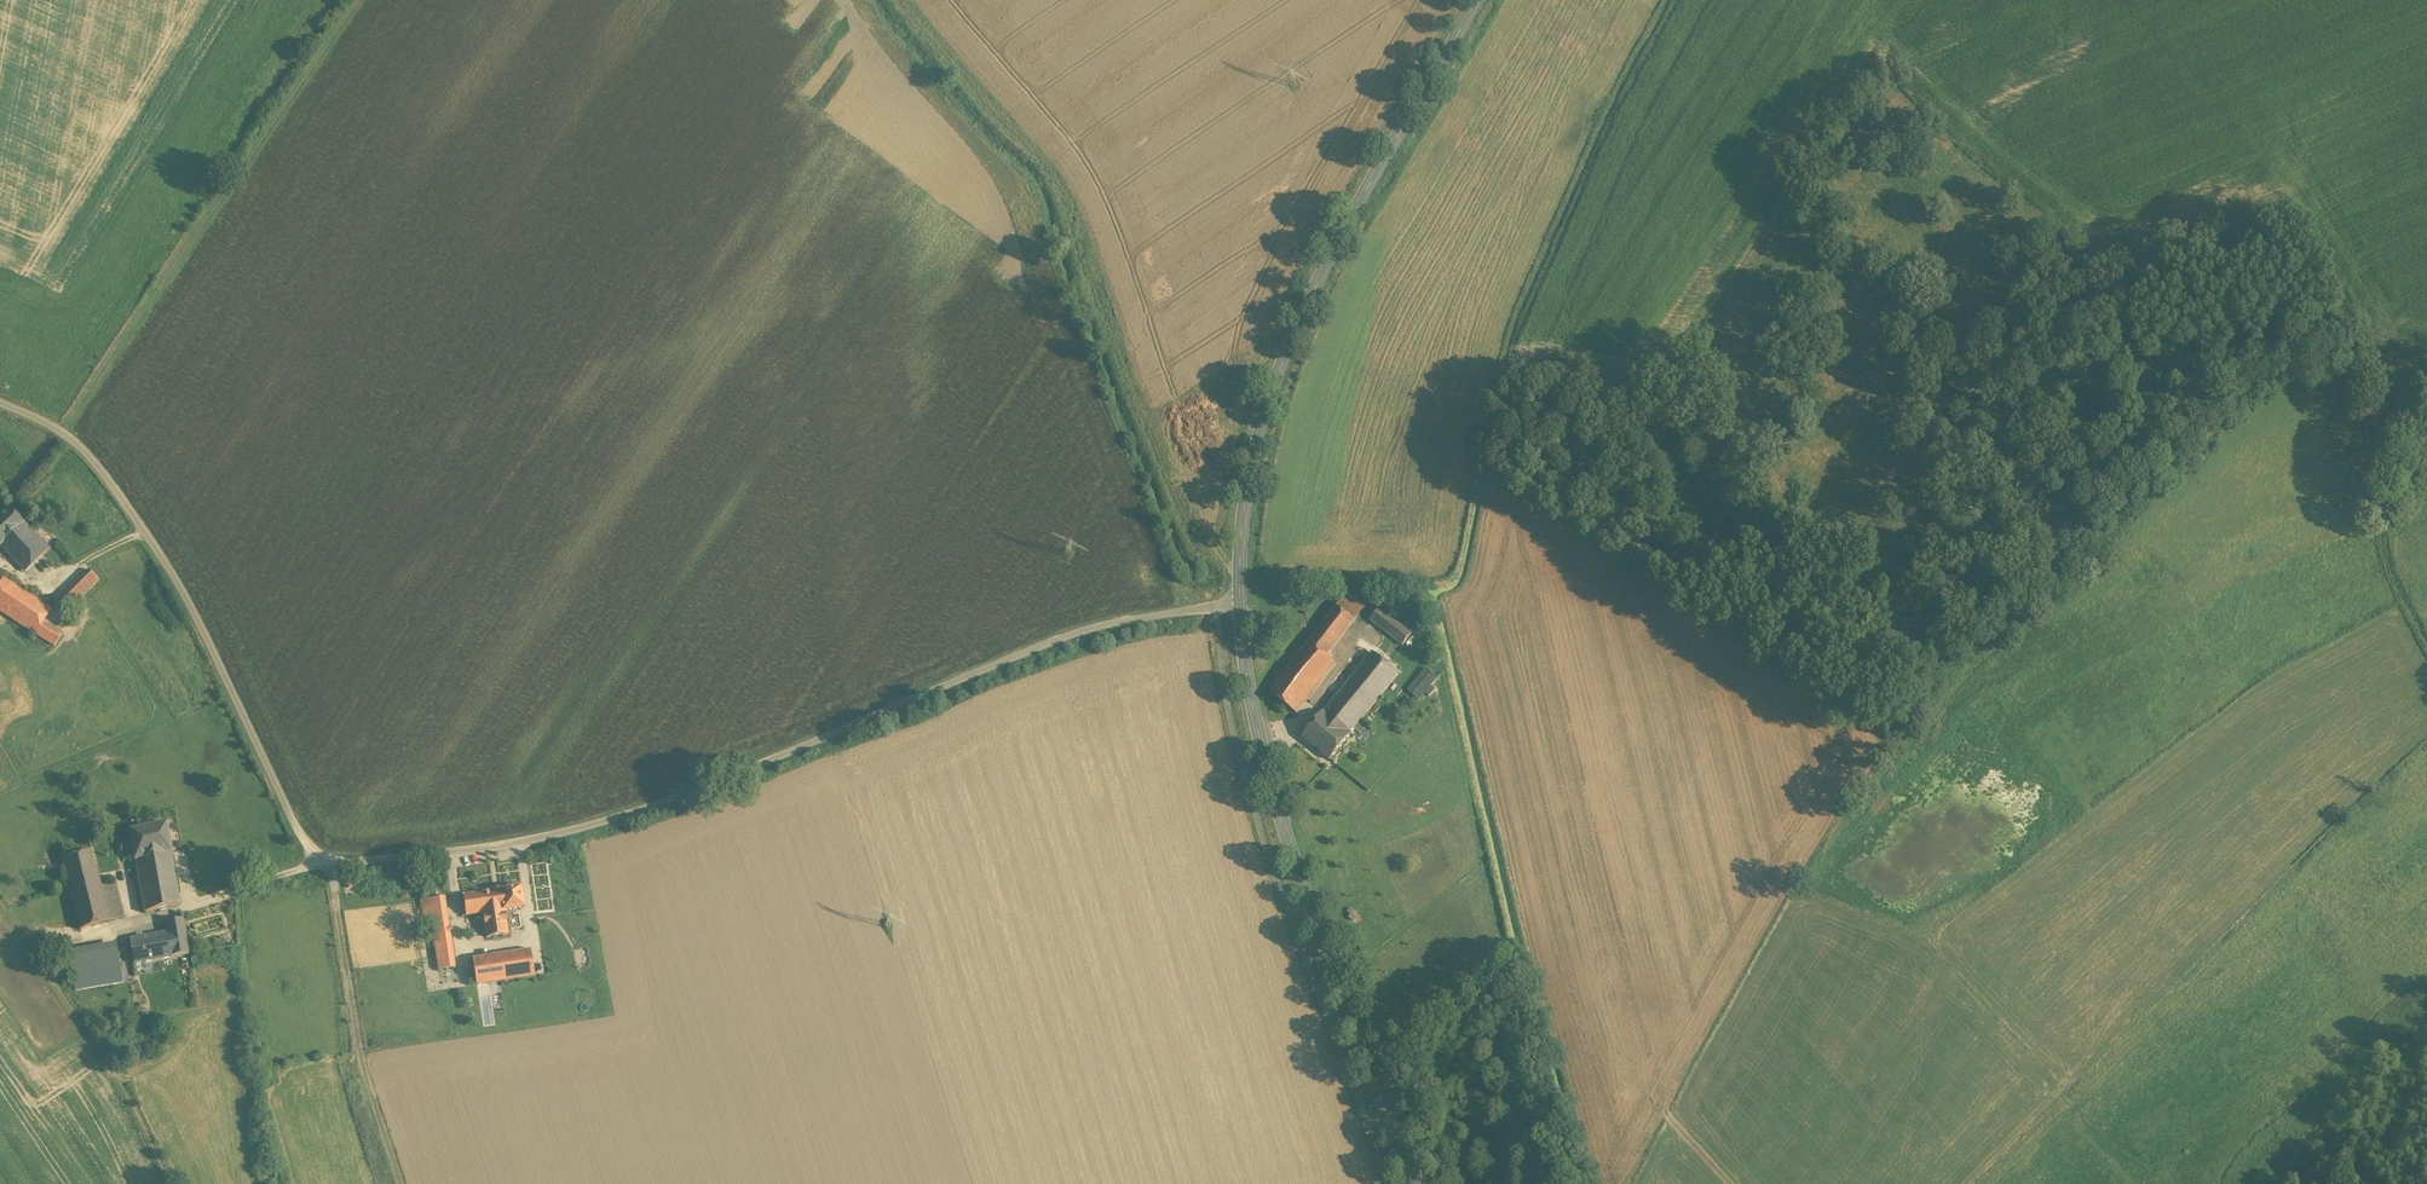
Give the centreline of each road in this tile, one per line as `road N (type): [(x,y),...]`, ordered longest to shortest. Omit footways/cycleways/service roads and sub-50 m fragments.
road 1 (unclassified): [(0,399),(52,421),(88,448),(173,577),(319,864),(542,840),(685,795),(1061,640),(1241,601)]
road 2 (secondary): [(1241,601),(1249,474),(1299,323),(1481,0)]
road 3 (secondary): [(1414,1183),(1286,835),(1260,742),(1241,601)]
road 4 (track): [(0,960),(40,922),(66,936),(130,922)]

